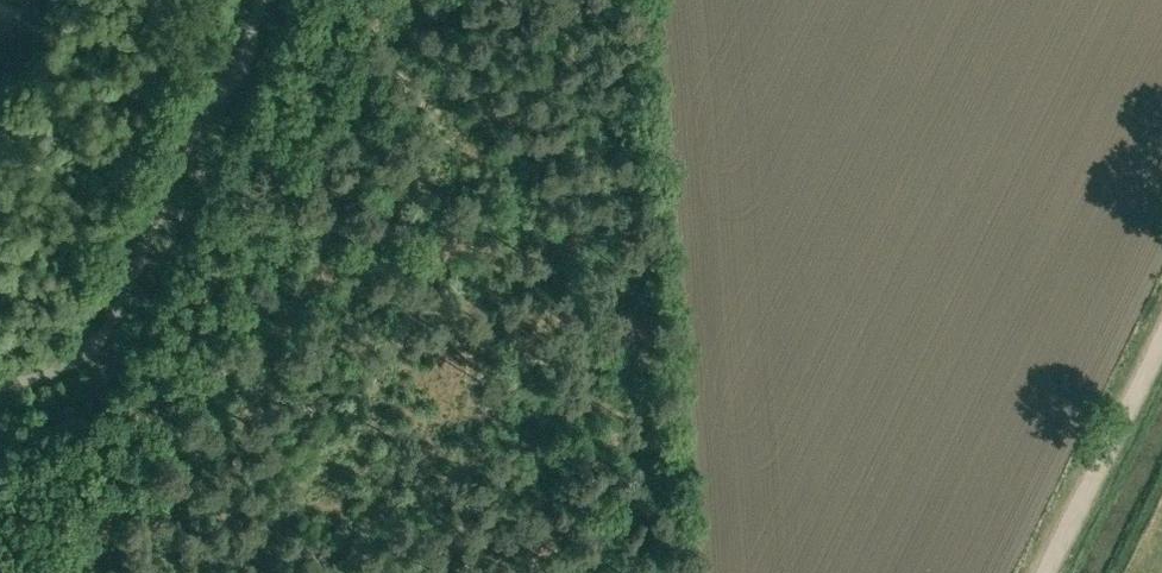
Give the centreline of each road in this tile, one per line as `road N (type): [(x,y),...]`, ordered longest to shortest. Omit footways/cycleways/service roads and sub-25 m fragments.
road 1 (track): [(1161,329),(1039,572)]

